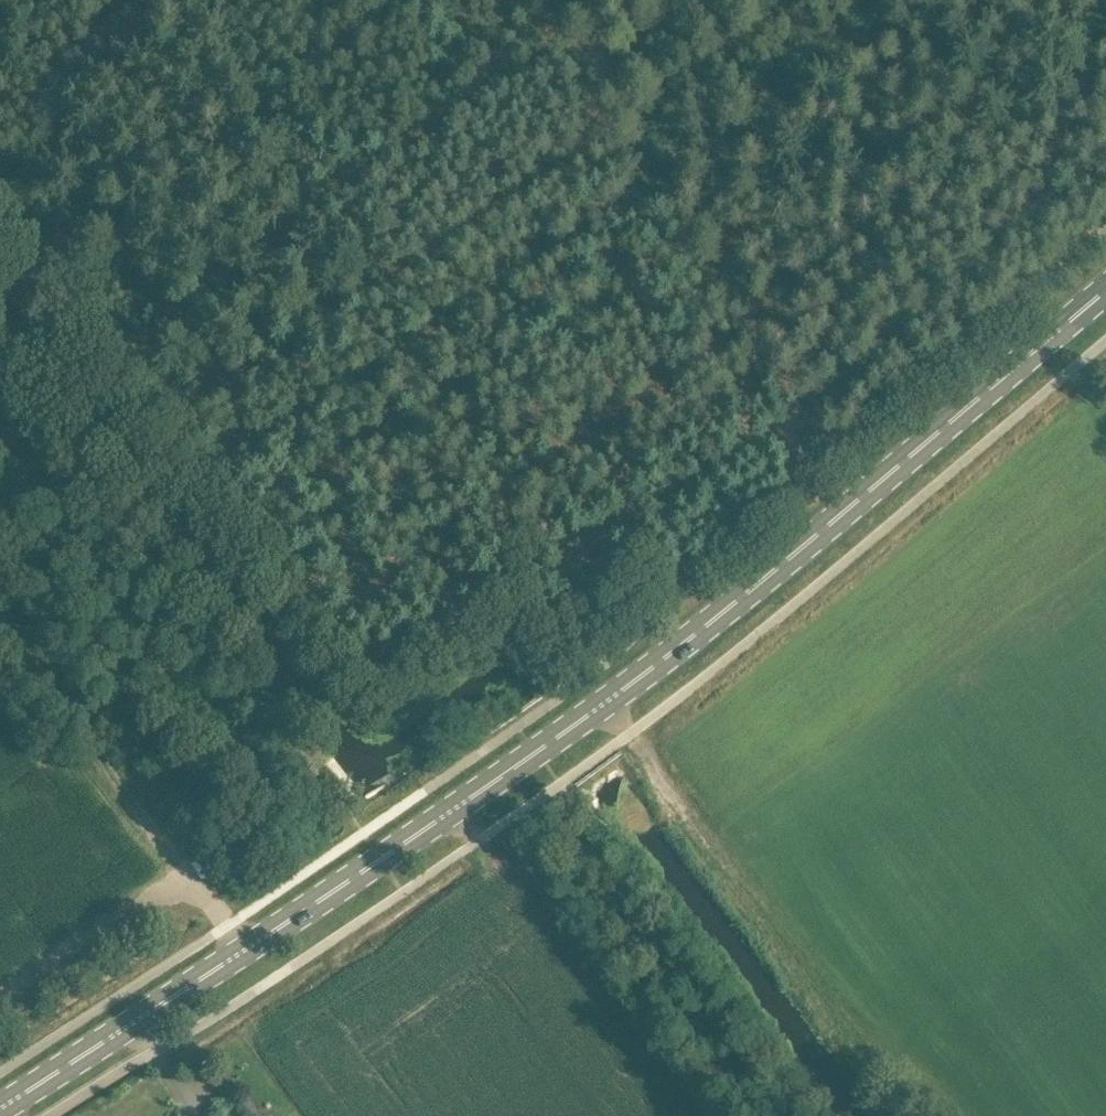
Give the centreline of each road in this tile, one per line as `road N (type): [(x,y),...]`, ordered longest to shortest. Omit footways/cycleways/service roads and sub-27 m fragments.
road 1 (primary): [(0,1109),(597,711),(1105,290)]
road 2 (track): [(0,619),(252,947)]

